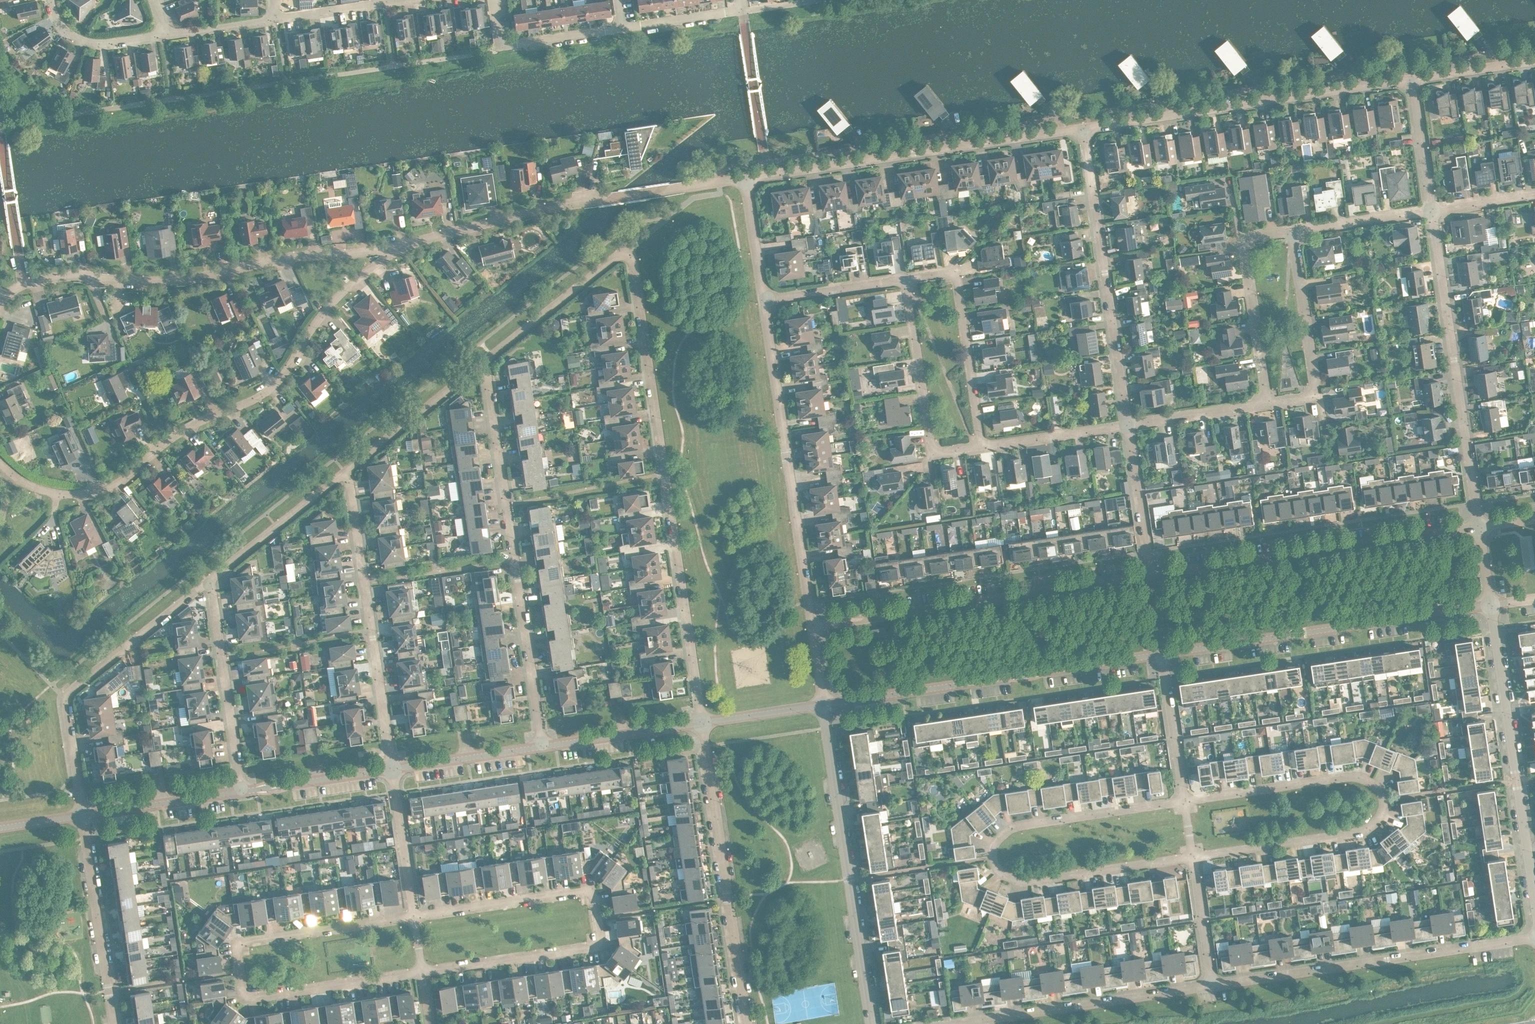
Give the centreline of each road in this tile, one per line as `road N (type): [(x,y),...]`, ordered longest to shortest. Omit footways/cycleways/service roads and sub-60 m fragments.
road 1 (residential): [(483,361),(627,250),(700,723)]
road 2 (residential): [(396,246),(326,308),(262,392),(175,430),(118,486),(50,495),(0,462)]
road 3 (residential): [(1183,800),(1355,774),(1384,799),(1365,829),(1192,857)]
road 4 (residential): [(1192,857),(1015,879),(992,858),(1010,827),(1183,800)]
road 5 (residential): [(421,970),(590,945),(598,936),(597,913),(585,890),(414,916)]
road 6 (residential): [(414,916),(245,940),(239,971),(249,997),(421,970)]
road 7 (residential): [(0,299),(50,276),(194,275),(396,246)]
road 8 (residential): [(543,746),(483,361)]
road 9 (residential): [(745,177),(1082,127)]
road 10 (tertiary): [(824,704),(1160,654)]
road 11 (residential): [(813,626),(1148,572)]
road 12 (tertiary): [(1160,654),(1489,605)]
road 13 (residential): [(813,626),(764,298)]
road 14 (residential): [(1148,572),(1476,525)]
road 15 (residential): [(1082,127),(1409,79)]
road 16 (residential): [(1209,983),(1534,936)]
road 17 (tertiary): [(871,1023),(824,704)]
road 18 (residential): [(1476,525),(1431,207)]
road 19 (tertiary): [(1534,908),(1489,605)]
road 20 (residential): [(746,1023),(700,723)]
road 21 (residential): [(81,815),(65,697),(71,686),(210,586)]
road 22 (residential): [(1126,423),(1082,127)]
road 23 (residential): [(391,769),(346,474)]
road 24 (residential): [(930,1023),(1209,983)]
road 25 (residential): [(903,276),(931,443),(941,449),(980,443)]
road 26 (residential): [(903,276),(945,272),(955,282),(980,443)]
road 27 (residential): [(1264,400),(1241,238),(1294,231)]
road 28 (residential): [(1264,400),(1316,394),(1294,231)]
road 29 (residential): [(396,246),(607,197)]
road 30 (residential): [(81,815),(113,1023)]
road 31 (residential): [(240,791),(210,586)]
road 32 (residential): [(346,474),(483,361)]
road 33 (residential): [(210,586),(346,474)]
road 34 (residential): [(493,0),(500,44),(624,27)]
road 35 (tertiary): [(81,815),(240,791)]
road 36 (tertiary): [(543,746),(700,723)]
road 37 (tertiary): [(391,769),(543,746)]
road 38 (tertiary): [(240,791),(391,769)]
road 39 (residential): [(1148,572),(1126,423)]
road 40 (residential): [(414,916),(391,769)]
road 41 (residential): [(1183,800),(1160,654)]
road 42 (residential): [(980,443),(1126,423)]
road 43 (residential): [(764,298),(903,276)]
road 44 (residential): [(1126,423),(1264,400)]
road 45 (residential): [(1294,231),(1431,207)]
road 46 (residential): [(164,33),(86,40),(64,28),(52,0)]
road 47 (residential): [(624,27),(743,10),(741,0)]
road 48 (residential): [(1431,207),(1409,79)]
road 49 (residential): [(1209,983),(1192,857)]
road 50 (residential): [(1409,79),(1534,60)]
road 51 (tertiary): [(700,723),(824,704)]
road 52 (residential): [(764,298),(745,177)]

